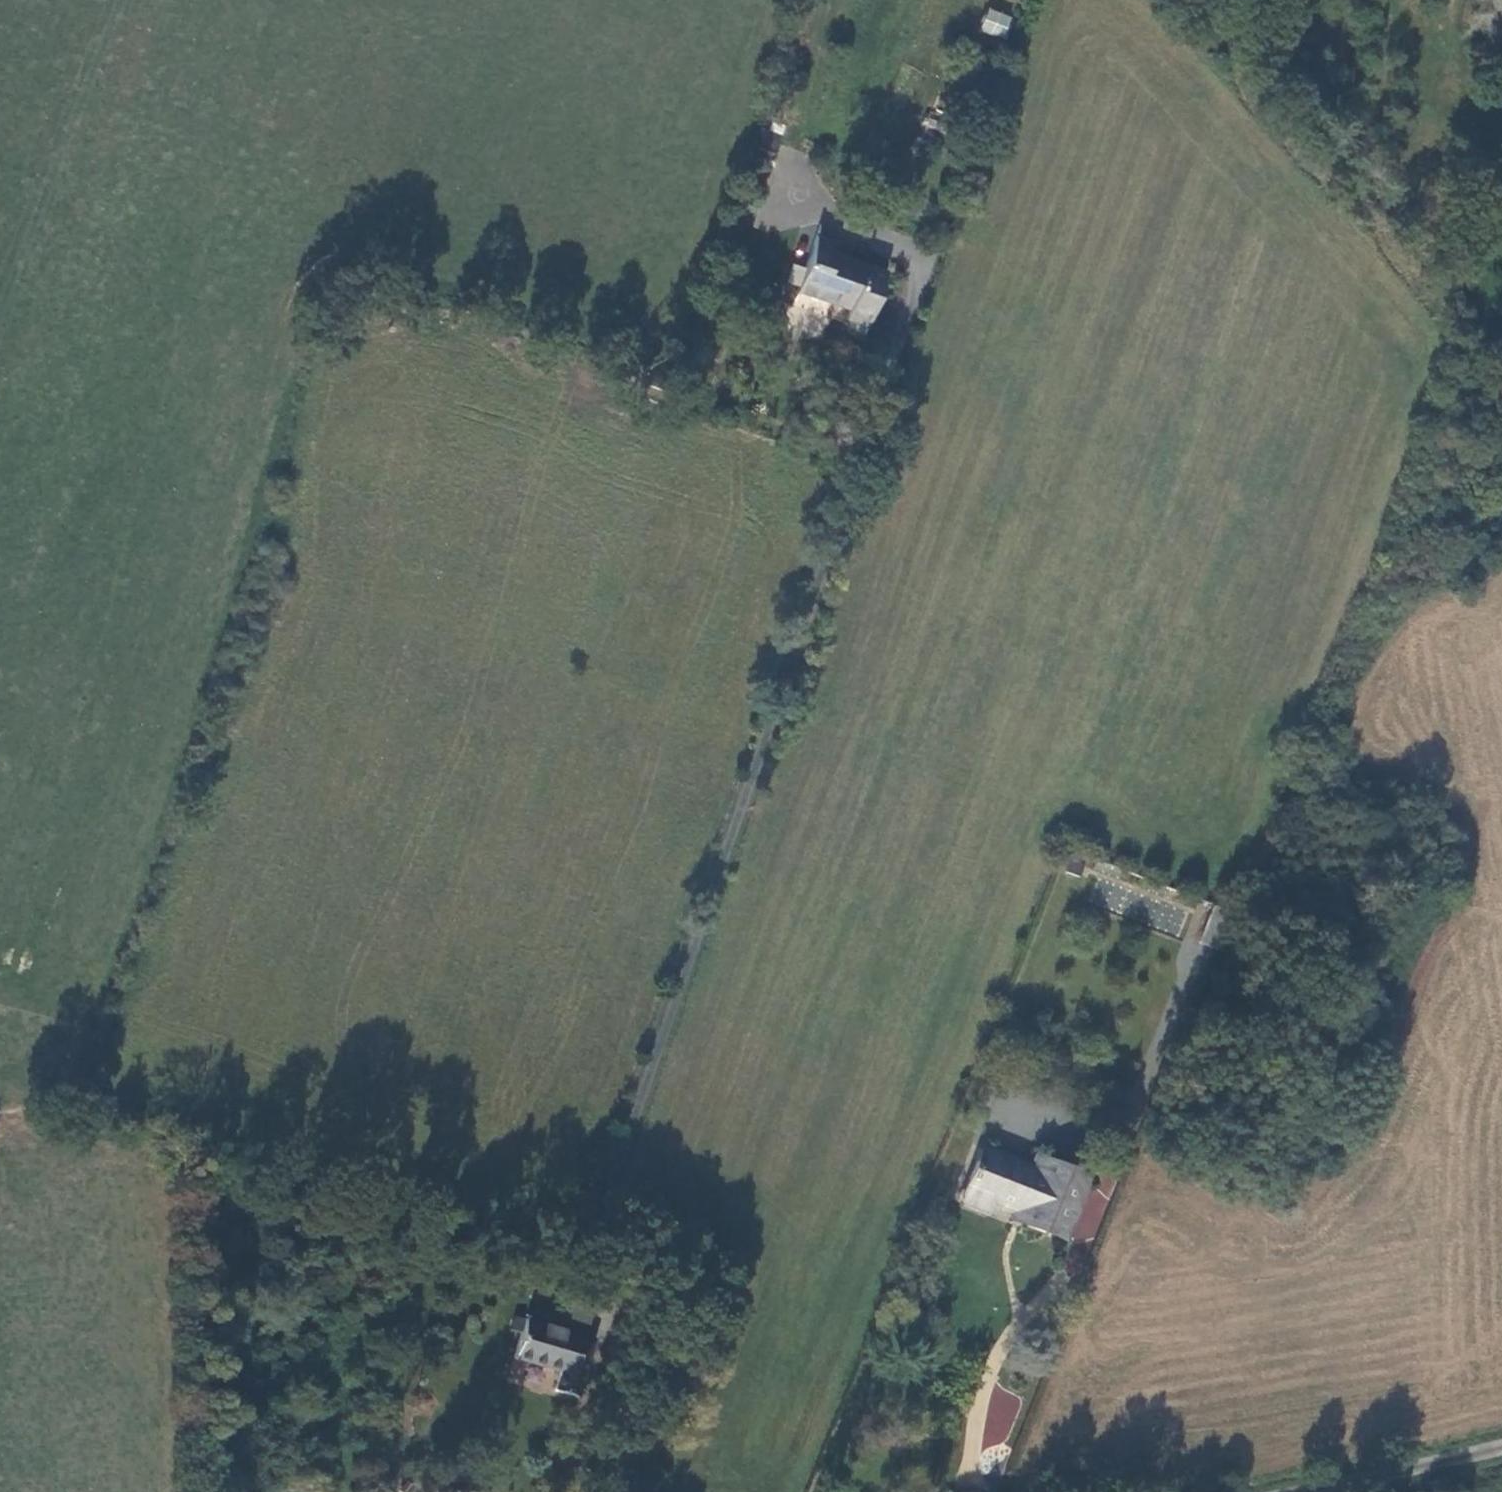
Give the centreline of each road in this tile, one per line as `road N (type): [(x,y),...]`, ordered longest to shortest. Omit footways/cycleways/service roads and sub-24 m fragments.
road 1 (unclassified): [(1501,1448),(1310,1491)]

